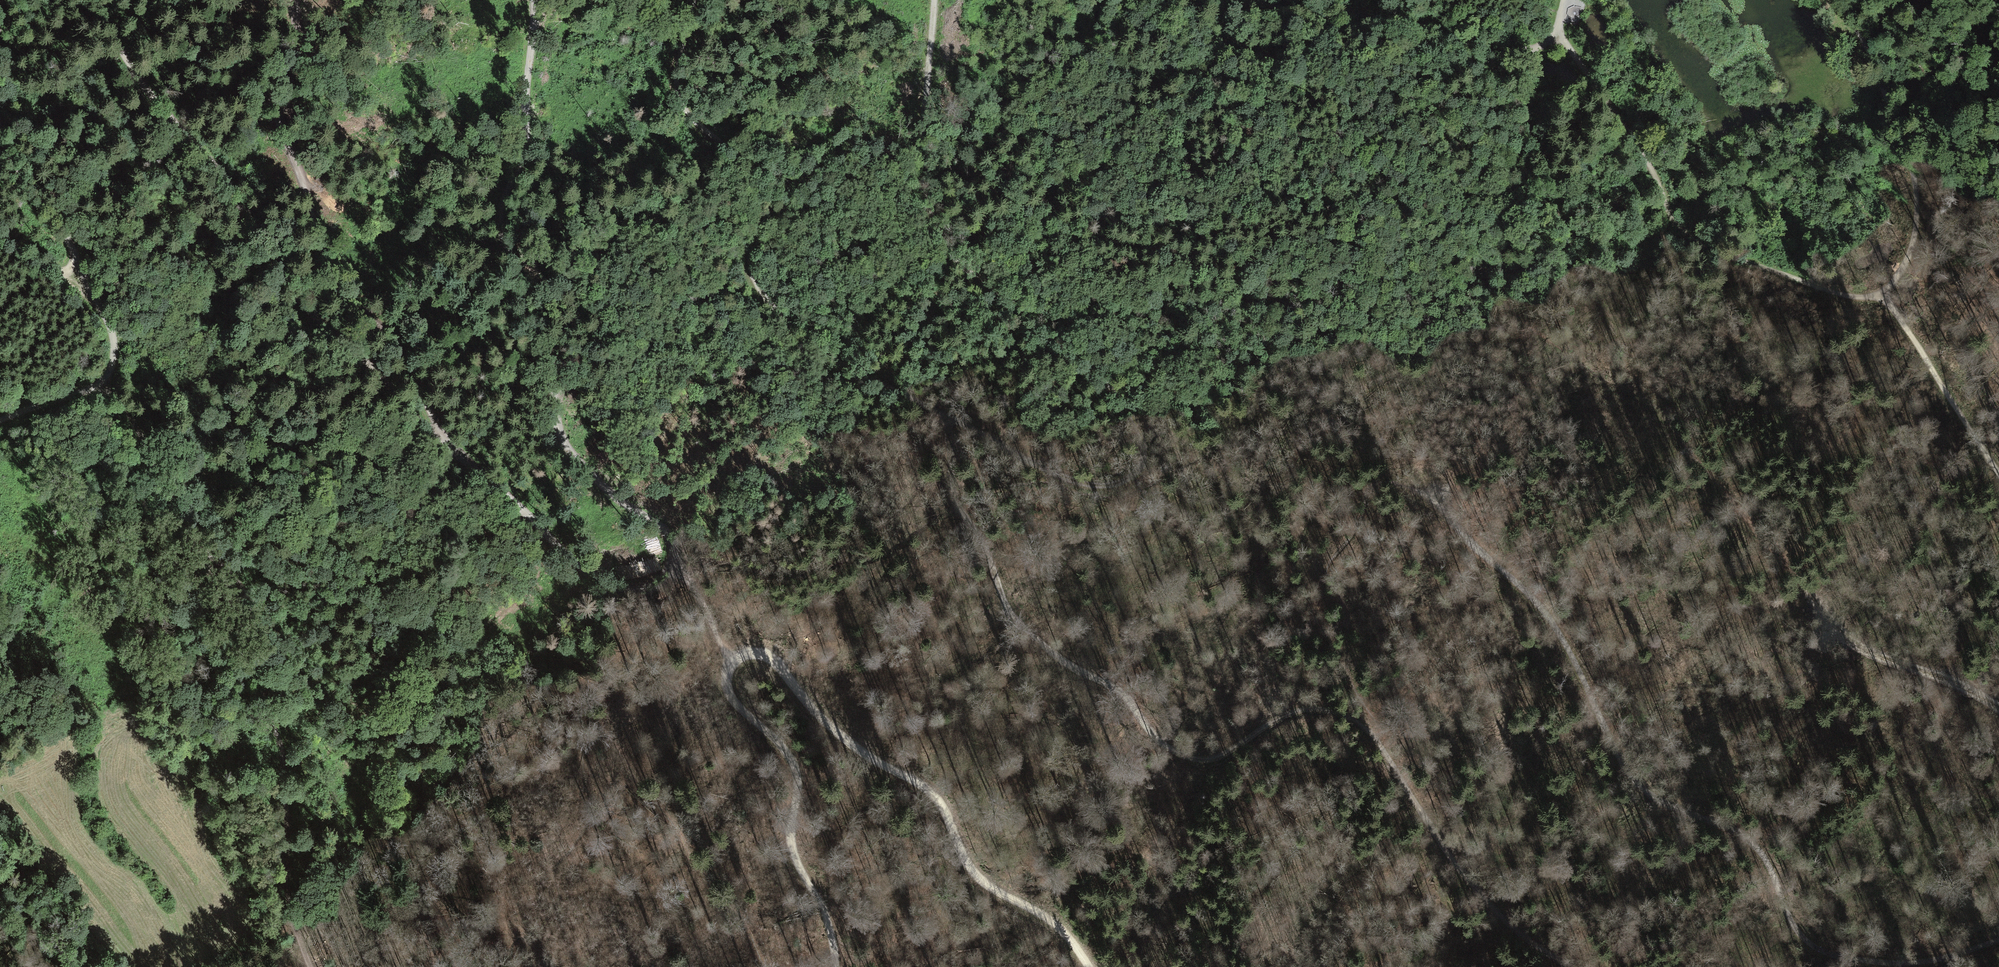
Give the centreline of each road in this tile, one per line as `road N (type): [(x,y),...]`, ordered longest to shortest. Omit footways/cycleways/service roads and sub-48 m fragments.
road 1 (track): [(535,0),(525,147),(502,210),(502,240),(550,353),(560,438),(575,460),(672,541),(675,565),(637,588),(574,563),(313,317),(230,186),(149,93),(96,0)]
road 2 (track): [(692,0),(676,95),(748,170),(757,198),(750,251),(755,287),(813,347),(856,373),(1047,469),(1105,488),(1127,484),(1148,453),(1114,393),(968,272),(934,223),(920,168),(935,0)]
road 3 (track): [(943,416),(955,504),(991,565),(1005,609),(1046,651),(1125,698),(1153,739),(1208,761),(1303,710),(1356,722),(1482,898),(1566,966)]
road 4 (track): [(835,966),(827,913),(792,846),(797,769),(726,689),(727,667),(743,653),(771,657),(802,702),(853,747),(925,787),(941,805),(969,874),(1045,915),(1087,966)]
road 5 (track): [(1998,939),(1920,962),(1877,962),(1829,954),(1794,932),(1774,868),(1750,840),(1641,792),(1534,596),(1475,548),(1425,490)]
road 6 (track): [(311,966),(288,902),(281,761),(263,699),(256,614),(239,581),(168,515),(146,442),(103,383)]
road 7 (track): [(292,0),(296,49),(272,96),(319,241),(338,292),(395,342),(454,455)]
road 8 (track): [(1163,0),(1170,33),(1199,78),(1228,99),(1315,128),(1348,149),(1360,175),(1354,243),(1330,284),(1294,300),(1241,299)]
road 9 (track): [(1564,0),(1557,27),(1656,177),(1679,228),(1728,256),(1842,296),(1883,292)]
road 10 (track): [(0,126),(12,164),(61,225),(104,306),(114,353),(103,383),(0,419)]
road 11 (track): [(1557,27),(1541,47),(1501,55),(1348,11),(1278,10),(1252,0)]
road 12 (track): [(1883,292),(1906,260),(1917,205),(1890,104),(1839,0)]
road 13 (track): [(1998,477),(1883,292)]
road 14 (track): [(0,796),(129,966)]
road 15 (track): [(1998,712),(1969,690),(1861,649),(1836,629)]

